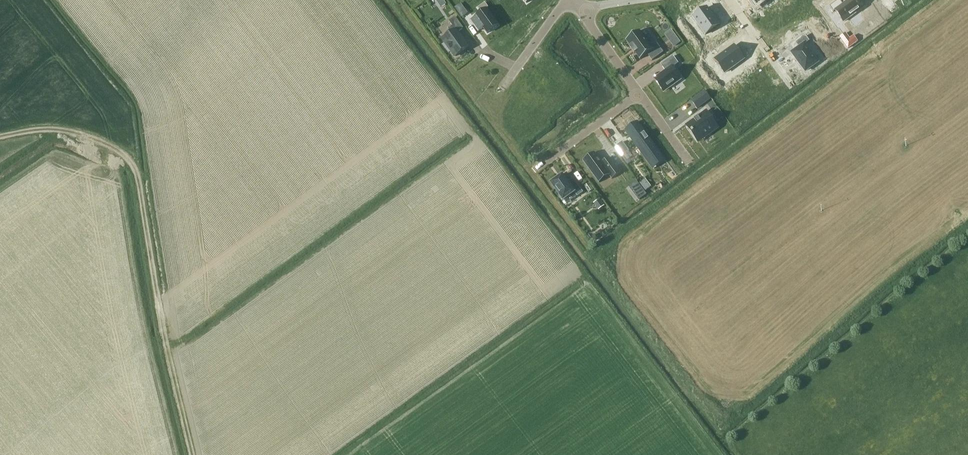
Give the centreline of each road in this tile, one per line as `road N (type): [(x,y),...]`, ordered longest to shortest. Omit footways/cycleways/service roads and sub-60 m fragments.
road 1 (track): [(0,138),(67,130),(132,162),(193,454)]
road 2 (residential): [(537,169),(640,94)]

